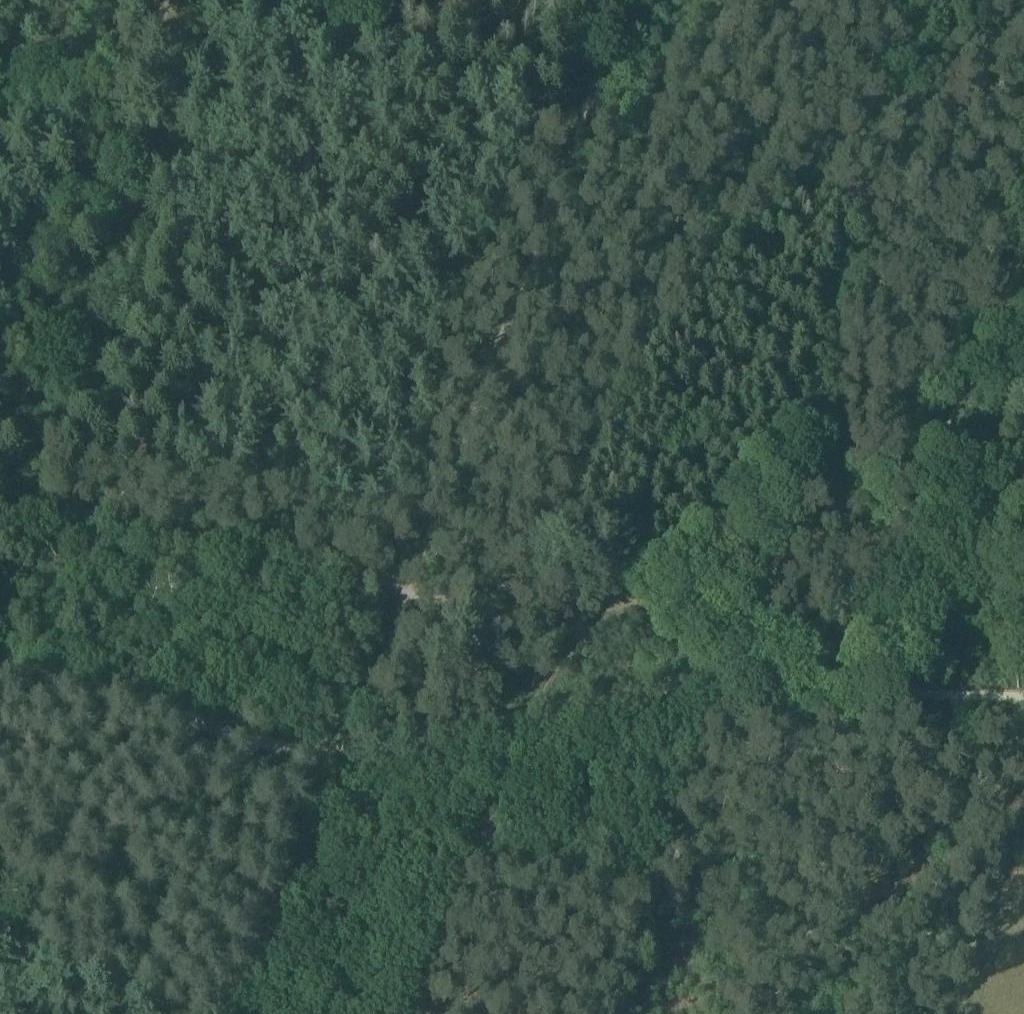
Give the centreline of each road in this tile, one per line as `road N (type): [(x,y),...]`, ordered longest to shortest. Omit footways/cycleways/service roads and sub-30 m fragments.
road 1 (track): [(0,675),(312,753),(434,739),(600,694),(735,685),(1023,695)]
road 2 (track): [(345,753),(622,0)]
road 3 (track): [(1023,205),(856,692)]
road 4 (track): [(0,468),(135,94)]
road 5 (track): [(418,1013),(531,714)]

